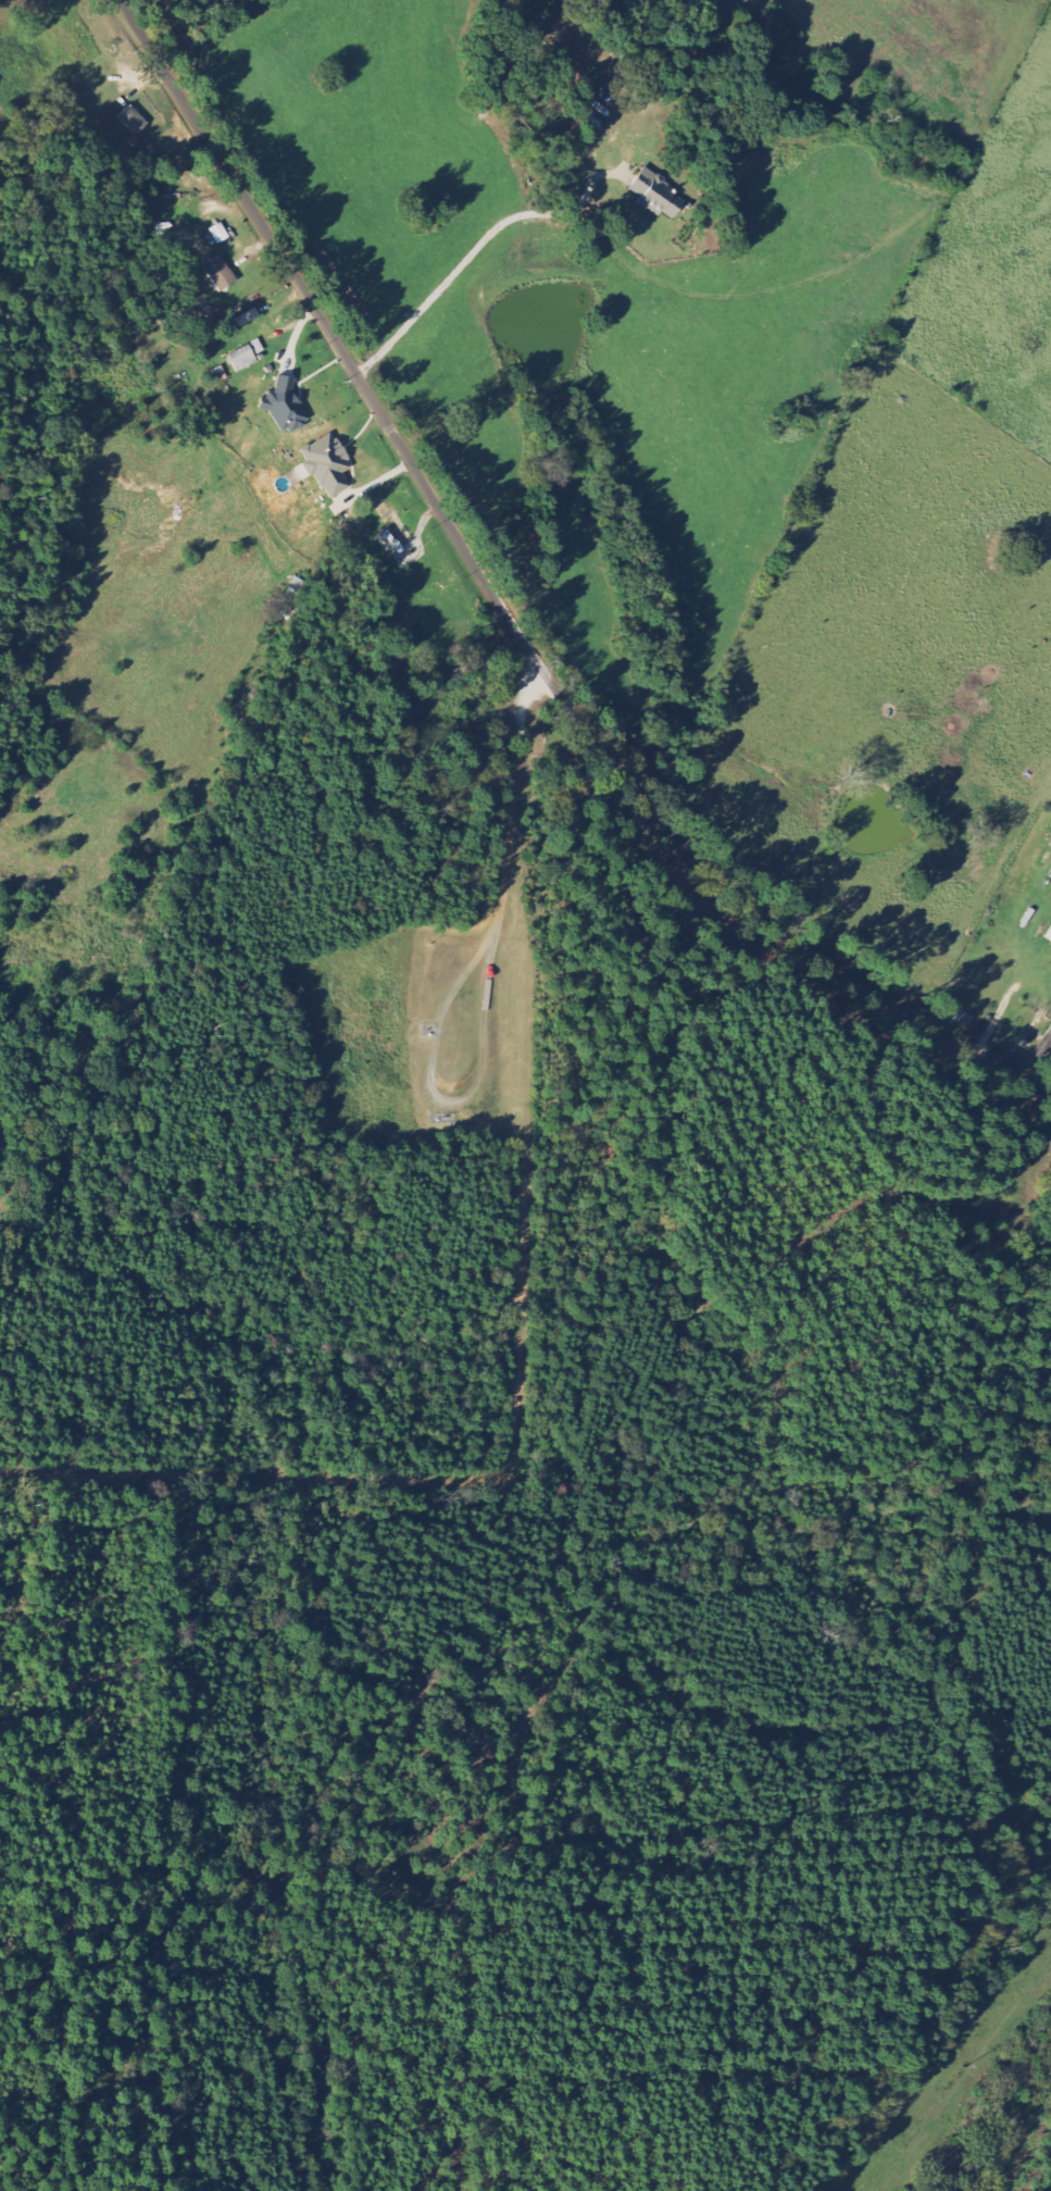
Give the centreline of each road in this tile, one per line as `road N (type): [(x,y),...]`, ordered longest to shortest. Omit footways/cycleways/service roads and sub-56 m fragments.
road 1 (residential): [(1050,1083),(899,997),(498,605),(251,269),(159,98),(88,0)]

